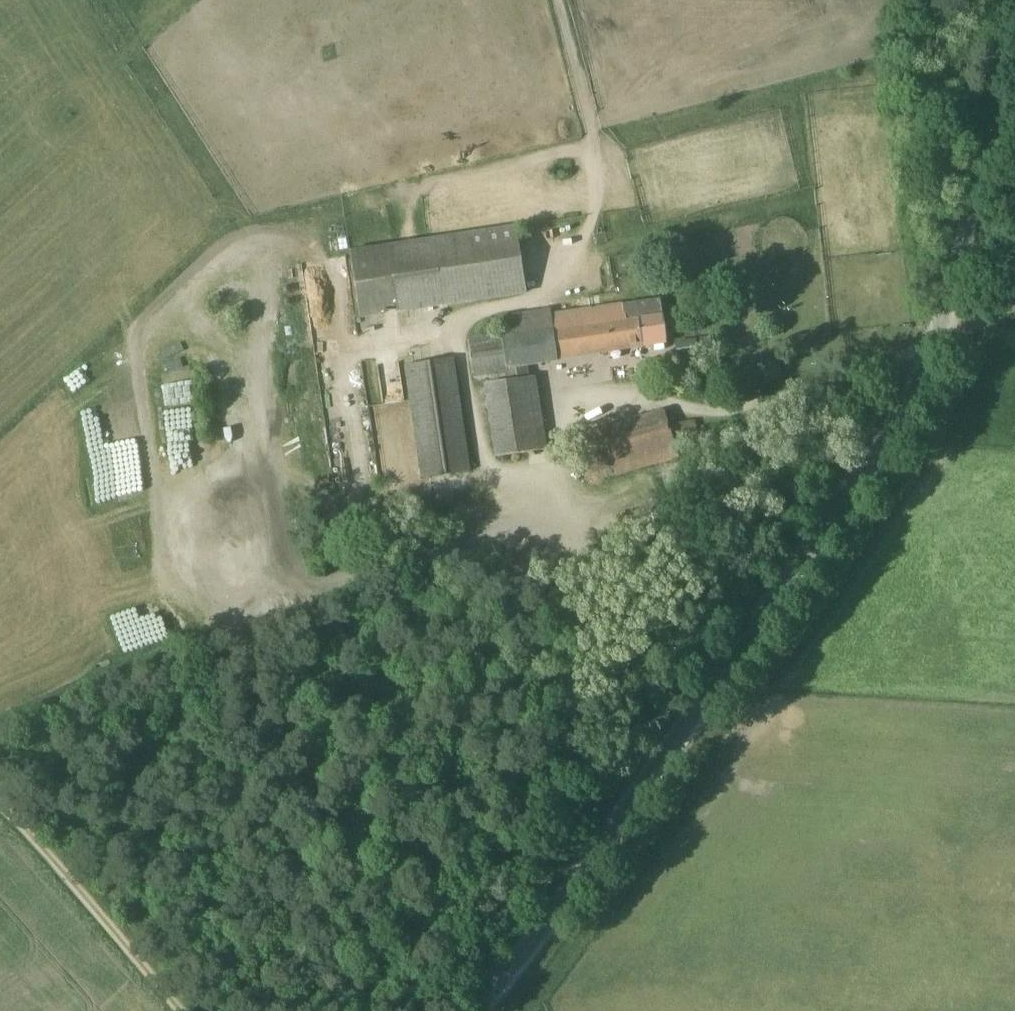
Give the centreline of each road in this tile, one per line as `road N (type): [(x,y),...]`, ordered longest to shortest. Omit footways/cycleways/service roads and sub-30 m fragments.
road 1 (unclassified): [(547,900),(911,414),(934,368),(1014,0)]
road 2 (track): [(934,368),(574,505),(396,560),(0,740)]
road 3 (unclassified): [(547,900),(574,505)]
road 4 (track): [(166,1010),(0,814)]
road 5 (unclassified): [(471,1010),(547,900)]

